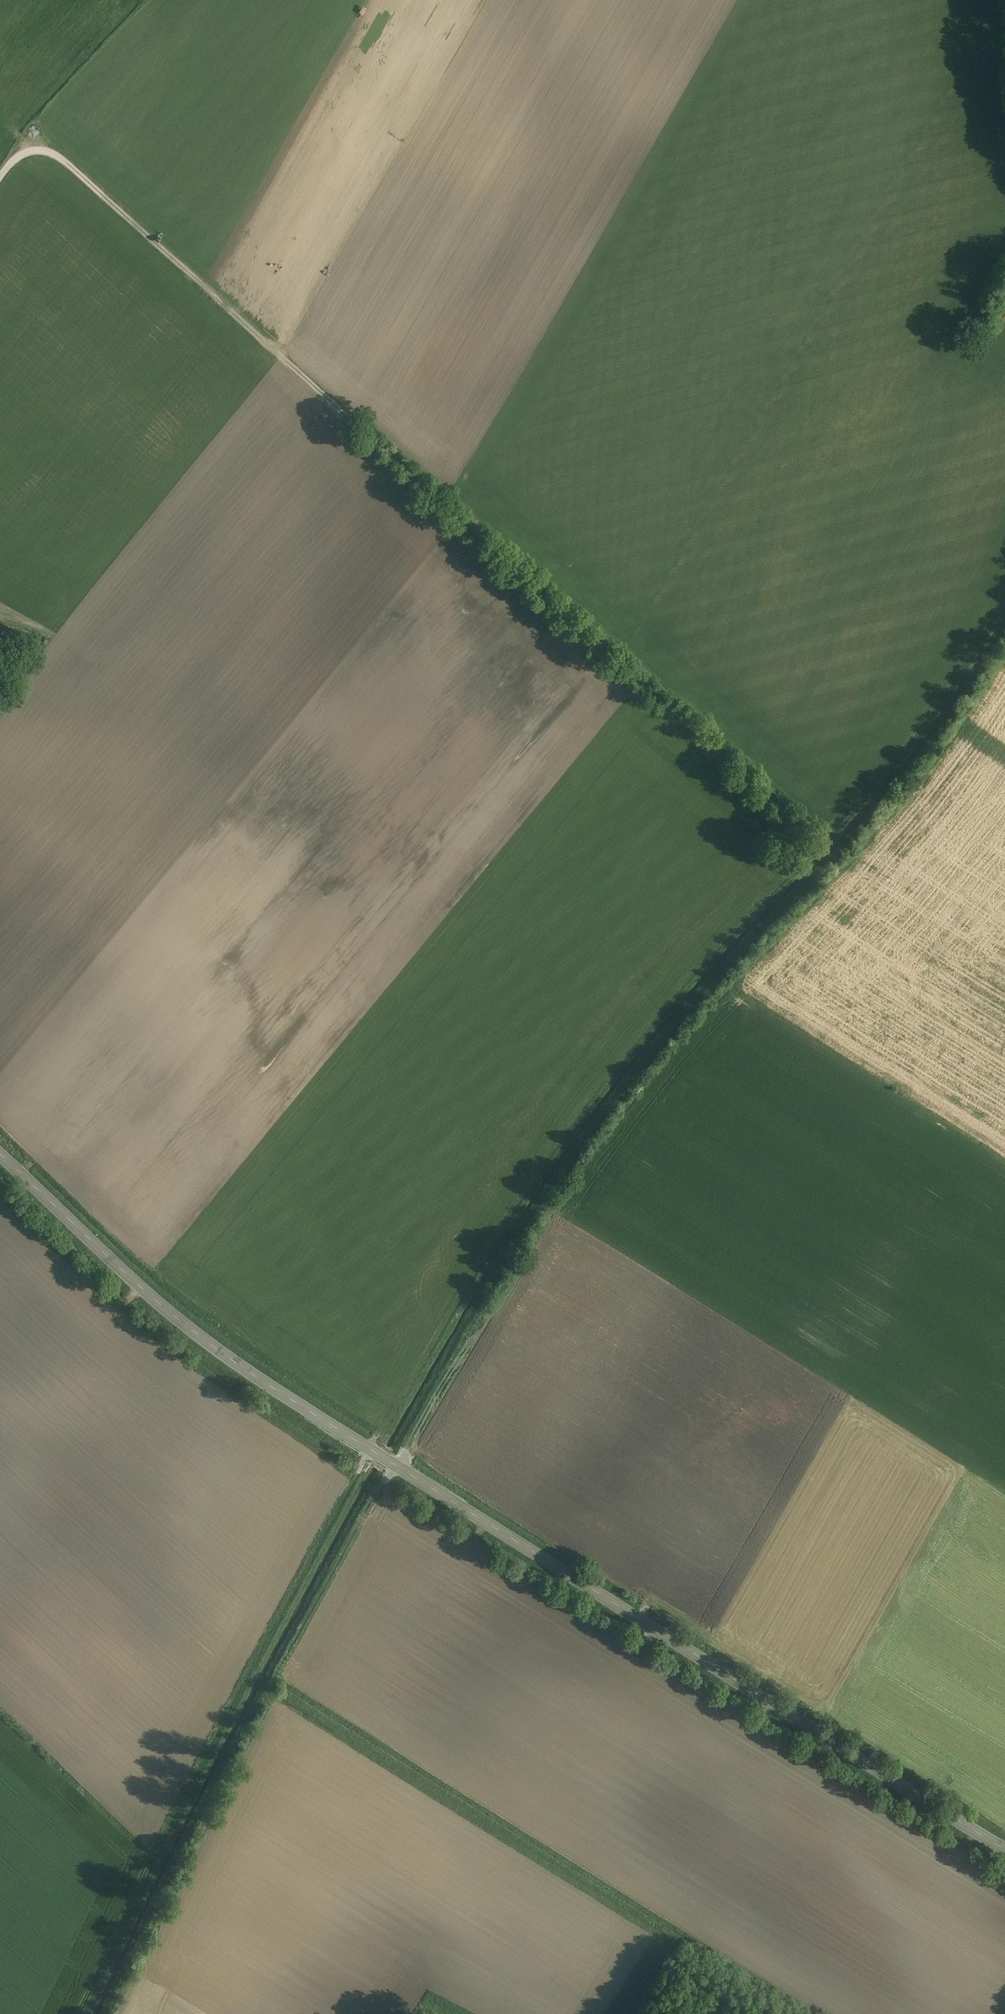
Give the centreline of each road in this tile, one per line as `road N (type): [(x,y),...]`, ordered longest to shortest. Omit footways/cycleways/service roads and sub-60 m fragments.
road 1 (tertiary): [(1004,1848),(277,1390),(142,1284),(0,1152)]
road 2 (track): [(0,180),(33,146),(60,151),(789,818)]
road 3 (track): [(399,1467),(274,1704)]
road 4 (track): [(399,1467),(496,1296)]

